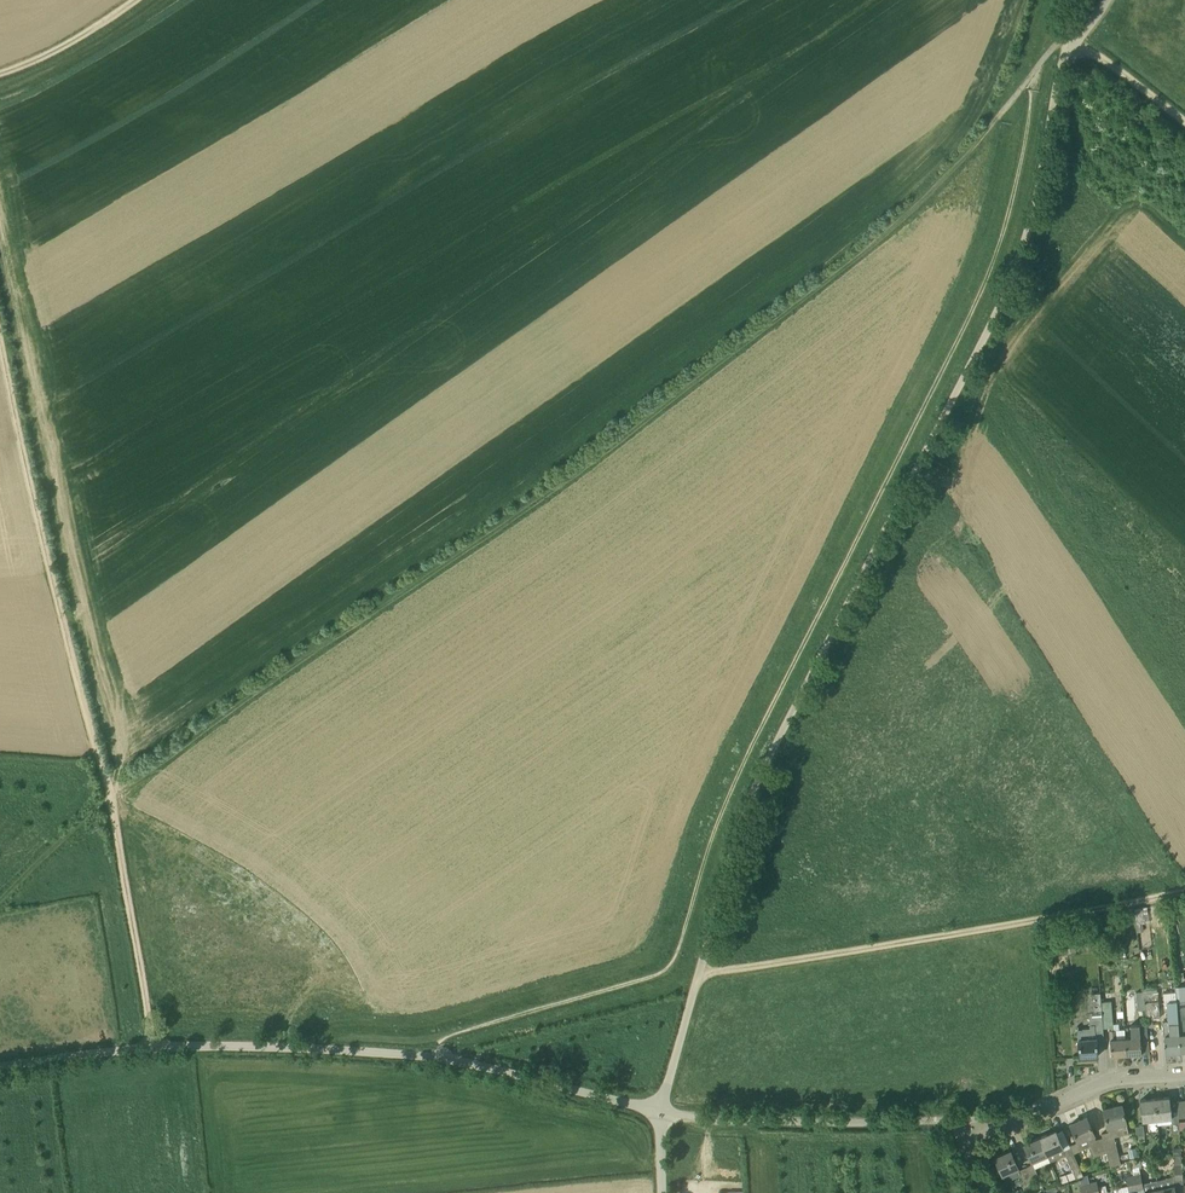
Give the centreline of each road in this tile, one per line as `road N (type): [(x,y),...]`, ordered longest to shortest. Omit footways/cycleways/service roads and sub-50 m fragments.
road 1 (track): [(1037,68),(1002,236),(971,315),(731,788),(676,958),(645,977),(447,1036),(443,1059)]
road 2 (unclassified): [(662,1112),(749,804),(986,333),(1031,220),(1068,42),(1086,32),(1107,0)]
road 3 (unclassified): [(0,1067),(193,1047),(398,1054),(468,1063),(662,1112)]
road 4 (track): [(1184,887),(700,970)]
road 5 (track): [(0,342),(108,795)]
road 6 (unclassified): [(947,1120),(809,1125),(662,1112)]
road 7 (track): [(108,795),(153,1049)]
road 8 (track): [(951,168),(1052,48),(1068,42),(1080,0)]
road 9 (residential): [(1012,1119),(1124,1076),(1184,1072)]
road 10 (track): [(0,906),(108,795)]
road 11 (track): [(134,0),(0,73)]
road 12 (track): [(1184,121),(1076,39)]

